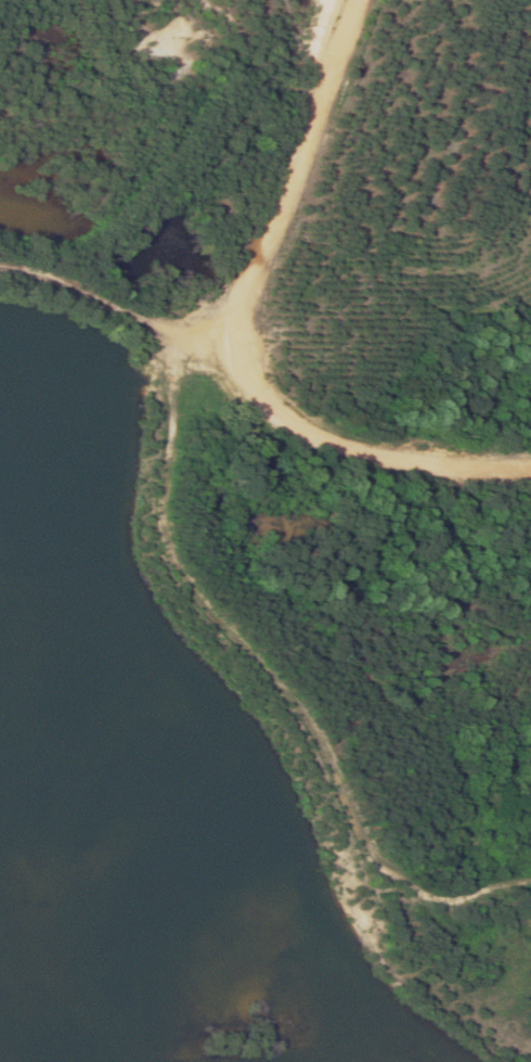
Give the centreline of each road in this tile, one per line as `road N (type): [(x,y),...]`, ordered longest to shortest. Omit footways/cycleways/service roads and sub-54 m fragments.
road 1 (residential): [(0,271),(65,283),(301,415),(442,466),(530,467)]

